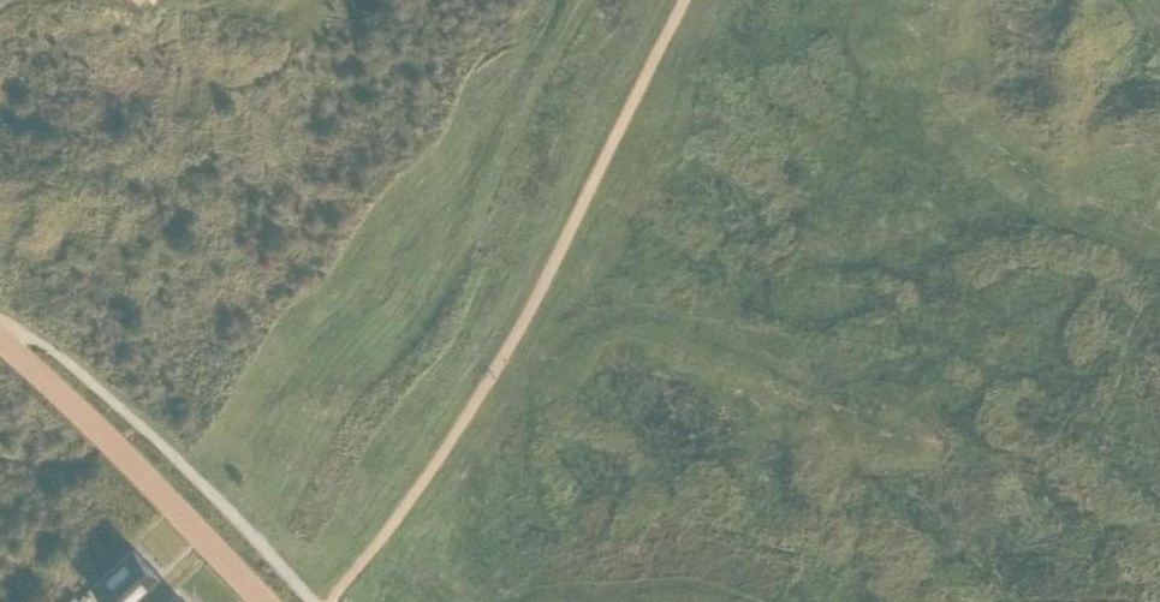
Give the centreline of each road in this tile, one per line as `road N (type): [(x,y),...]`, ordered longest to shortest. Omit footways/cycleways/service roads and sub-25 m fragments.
road 1 (tertiary): [(266,601),(0,338)]

